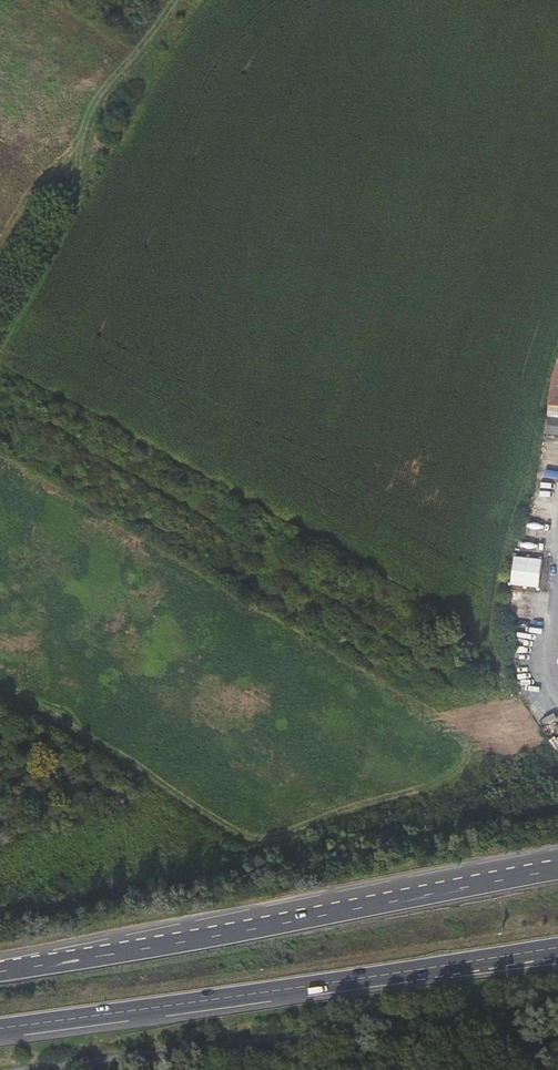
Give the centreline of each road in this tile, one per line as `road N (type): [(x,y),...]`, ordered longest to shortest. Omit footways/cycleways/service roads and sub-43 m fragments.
road 1 (trunk): [(0,1030),(557,948)]
road 2 (trunk): [(539,870),(0,970)]
road 3 (track): [(0,337),(66,213),(108,93),(180,0)]

